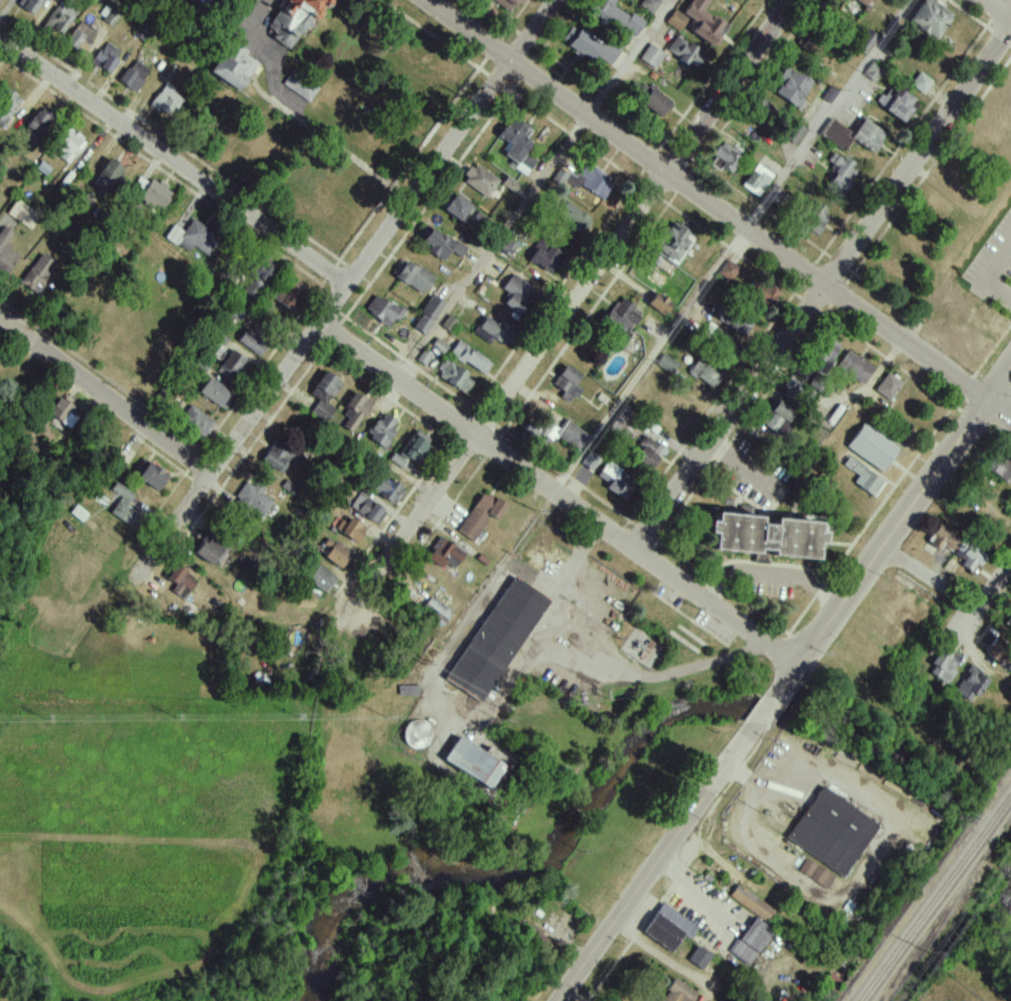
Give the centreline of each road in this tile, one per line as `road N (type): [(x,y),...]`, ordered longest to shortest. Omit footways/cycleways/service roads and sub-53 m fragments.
road 1 (residential): [(338,630),(793,0)]
road 2 (residential): [(991,402),(427,0)]
road 3 (residential): [(165,534),(555,0)]
road 4 (residential): [(637,550),(1010,29)]
road 5 (residential): [(796,669),(321,324)]
road 6 (residential): [(350,283),(0,42)]
road 7 (tertiary): [(775,699),(1010,375)]
road 8 (tertiary): [(561,1000),(757,724)]
road 9 (residential): [(209,474),(0,322)]

